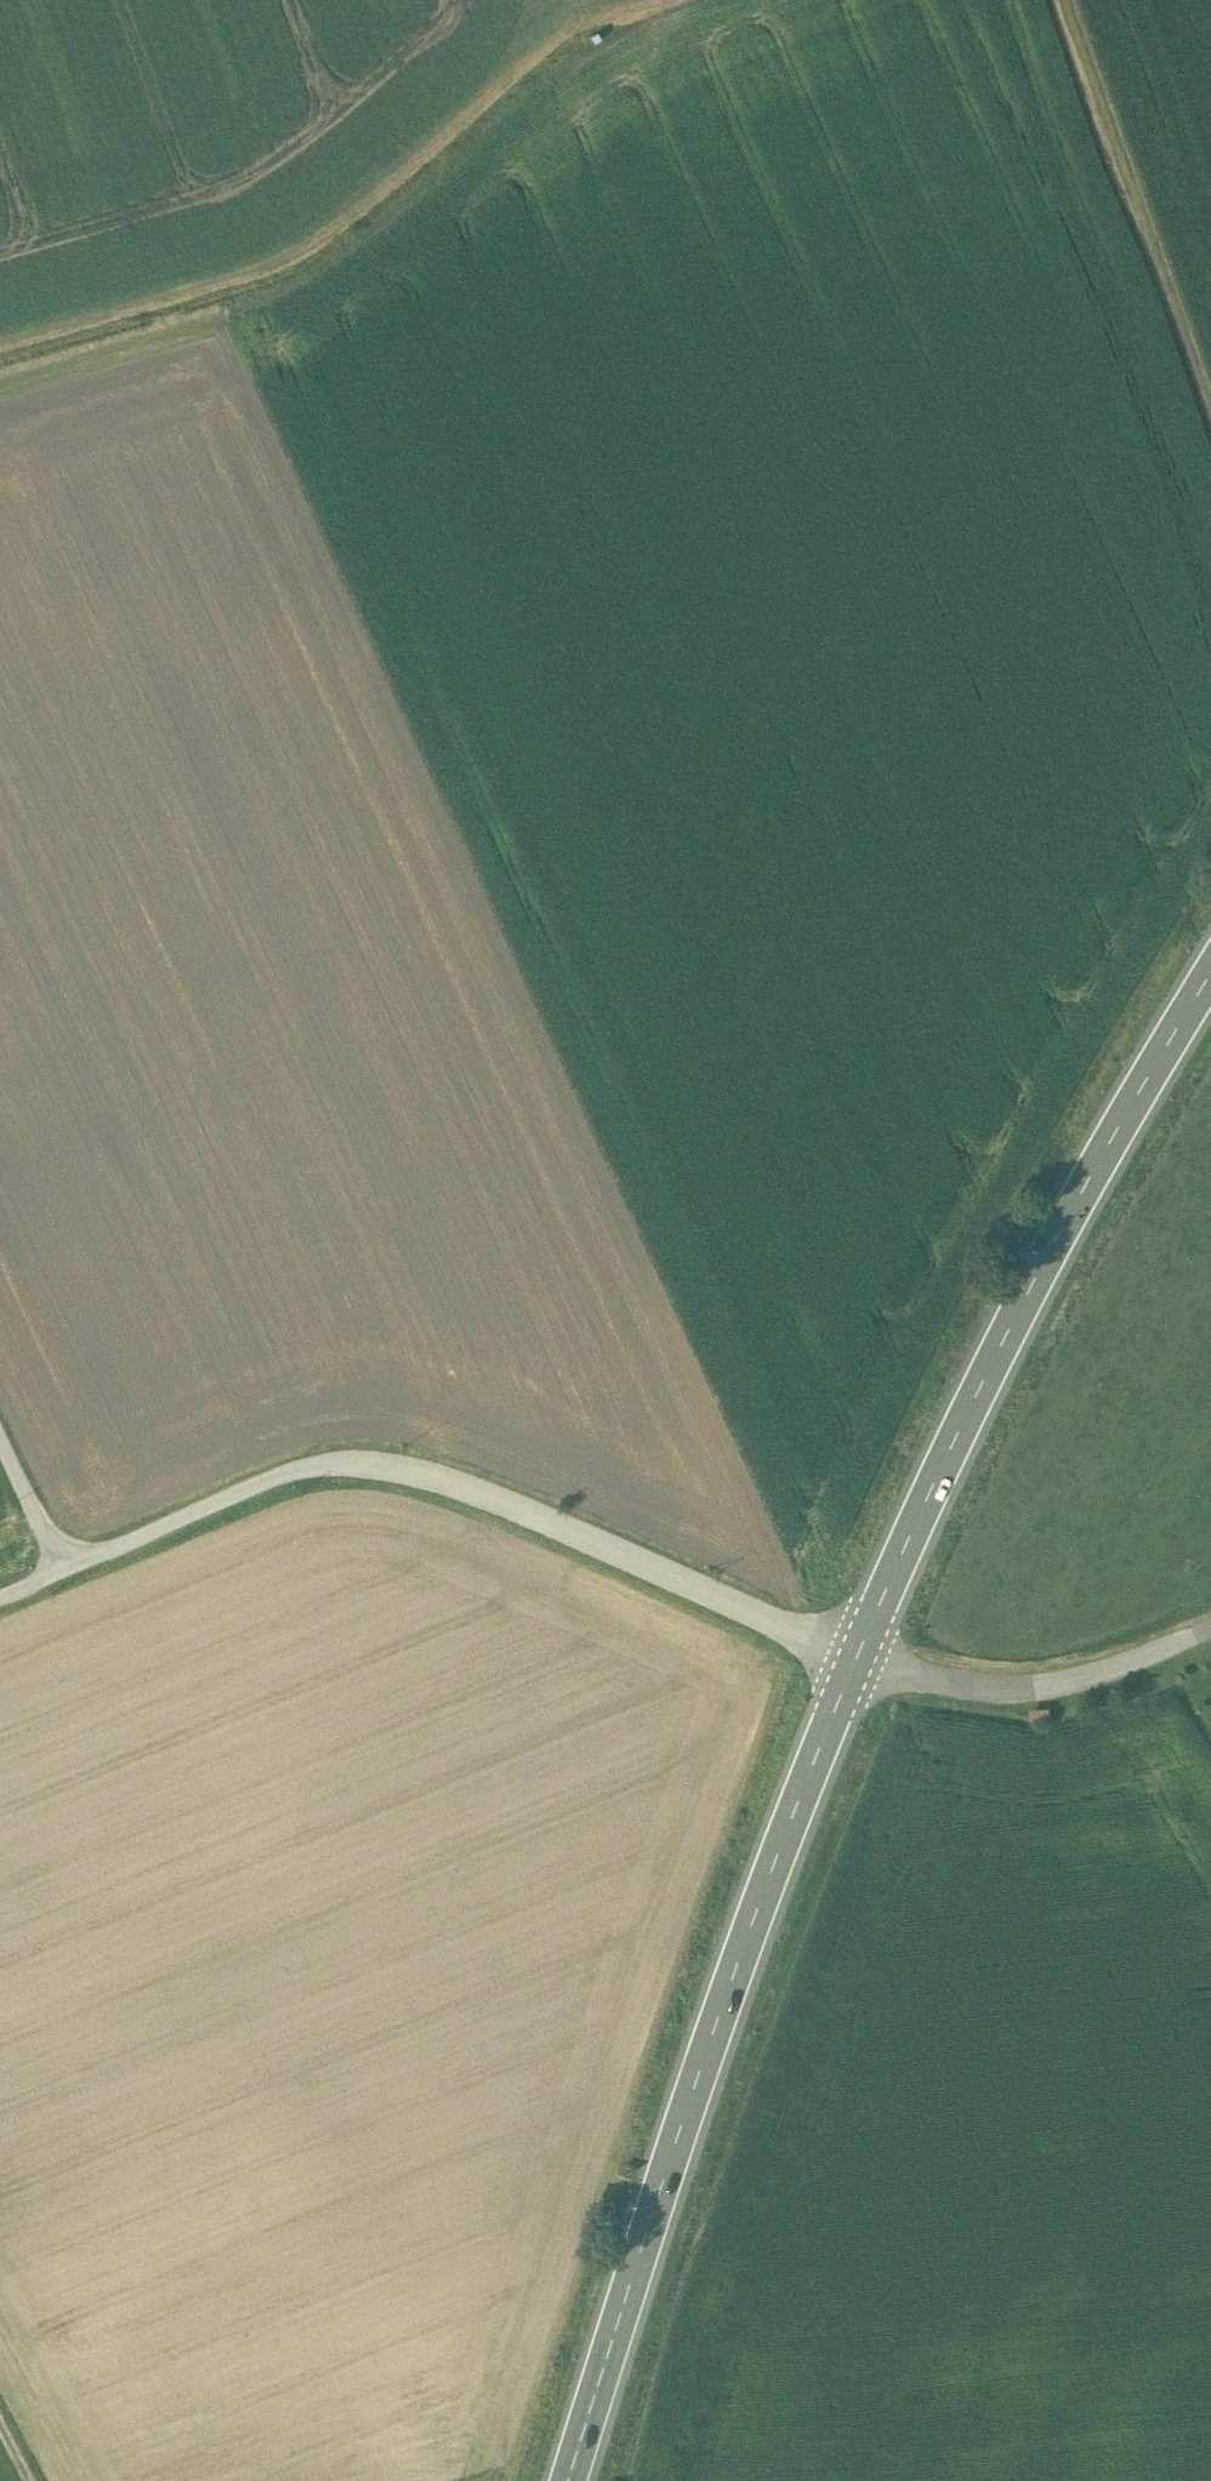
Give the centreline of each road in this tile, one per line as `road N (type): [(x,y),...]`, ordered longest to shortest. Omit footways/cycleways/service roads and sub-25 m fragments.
road 1 (unclassified): [(0,1437),(62,1569),(255,1483),(333,1464),(368,1464),(483,1493),(857,1656)]
road 2 (secondary): [(857,1656),(739,1958),(569,2480)]
road 3 (secondary): [(1210,972),(1028,1290),(857,1656)]
road 4 (track): [(1066,0),(1210,403)]
road 5 (unclassified): [(857,1656),(993,1686),(1047,1685),(1148,1660),(1210,1633)]

